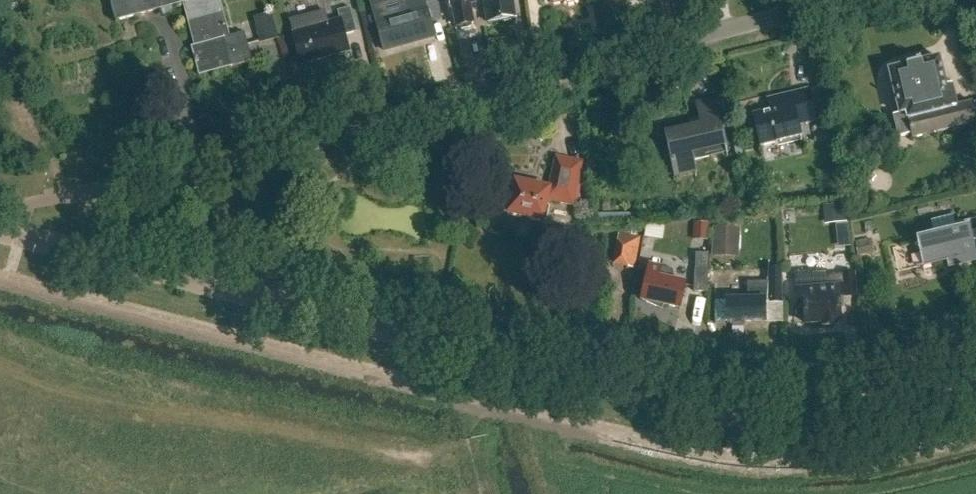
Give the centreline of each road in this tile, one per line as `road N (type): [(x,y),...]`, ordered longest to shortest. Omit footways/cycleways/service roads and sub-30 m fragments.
road 1 (tertiary): [(975,384),(842,415),(729,414),(21,237)]
road 2 (residential): [(840,0),(174,177),(63,194)]

